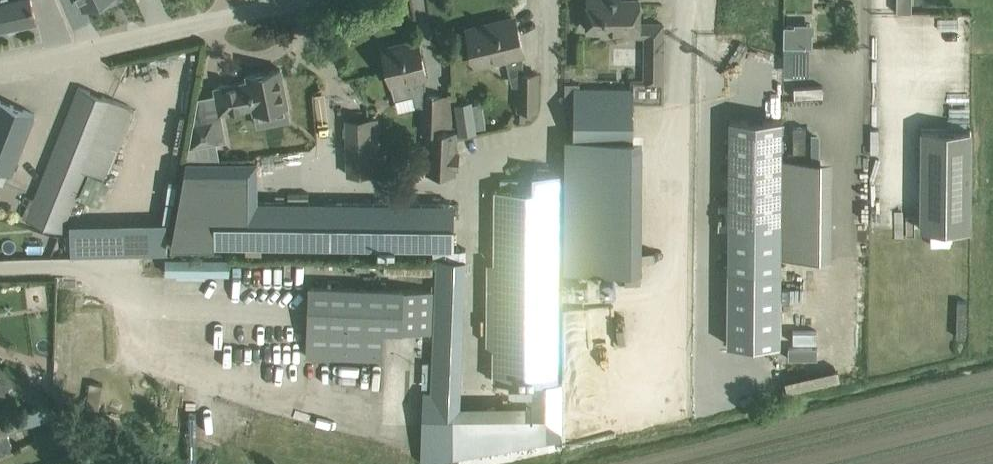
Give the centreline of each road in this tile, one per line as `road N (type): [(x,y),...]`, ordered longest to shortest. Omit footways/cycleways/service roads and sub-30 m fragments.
road 1 (unclassified): [(0,71),(235,17)]

